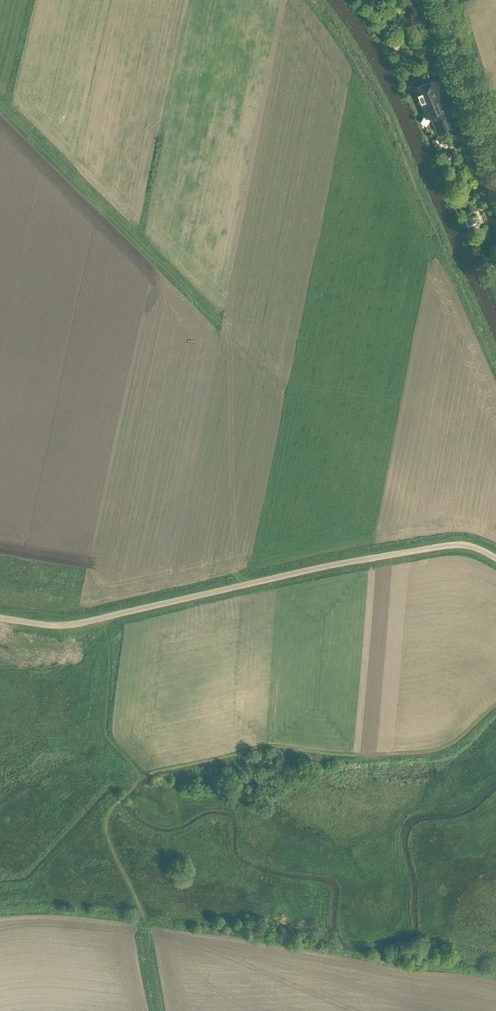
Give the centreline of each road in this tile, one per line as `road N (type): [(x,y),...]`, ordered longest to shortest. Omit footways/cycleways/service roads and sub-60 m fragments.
road 1 (unclassified): [(495,558),(449,544),(75,624),(0,617)]
road 2 (track): [(0,103),(222,324)]
road 3 (unclassified): [(495,150),(439,0)]

